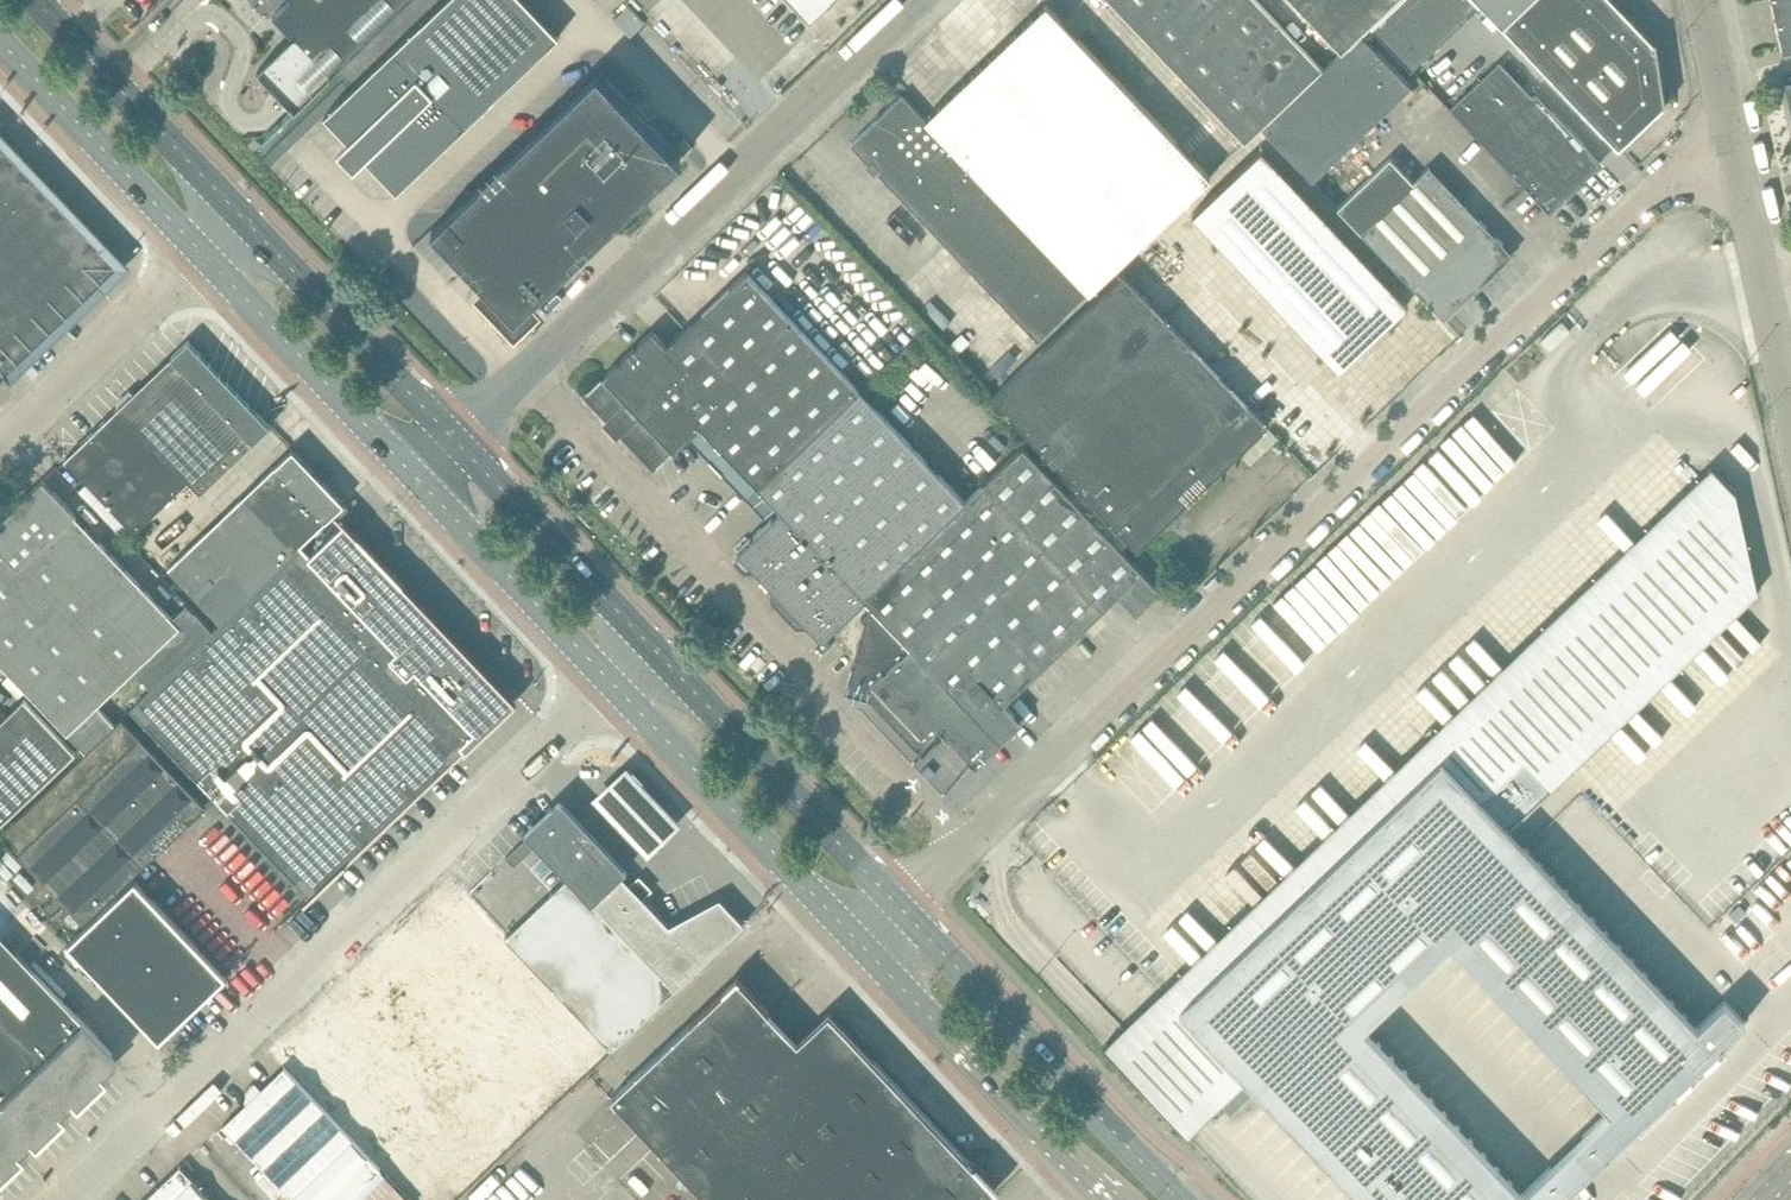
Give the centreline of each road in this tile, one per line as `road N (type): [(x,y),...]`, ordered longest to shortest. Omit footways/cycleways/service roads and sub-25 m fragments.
road 1 (unclassified): [(902,910),(1658,201),(1737,156)]
road 2 (unclassified): [(74,1199),(611,682)]
road 3 (unclassified): [(917,0),(458,443)]
road 4 (secondary): [(1174,1199),(902,910)]
road 5 (secondary): [(611,682),(863,948)]
road 6 (secondary): [(902,910),(651,646)]
road 7 (secondary): [(863,948),(1109,1199)]
road 8 (secondary): [(252,226),(37,0)]
road 9 (secondary): [(0,44),(212,266)]
road 10 (secondary): [(458,443),(252,226)]
road 11 (secondary): [(212,266),(417,480)]
road 12 (unclassified): [(0,466),(212,266)]
road 13 (secondary): [(651,646),(458,443)]
road 14 (secondary): [(417,480),(611,682)]
road 15 (unclassified): [(1790,403),(1737,156)]
road 16 (unclassified): [(1737,156),(1705,0)]

